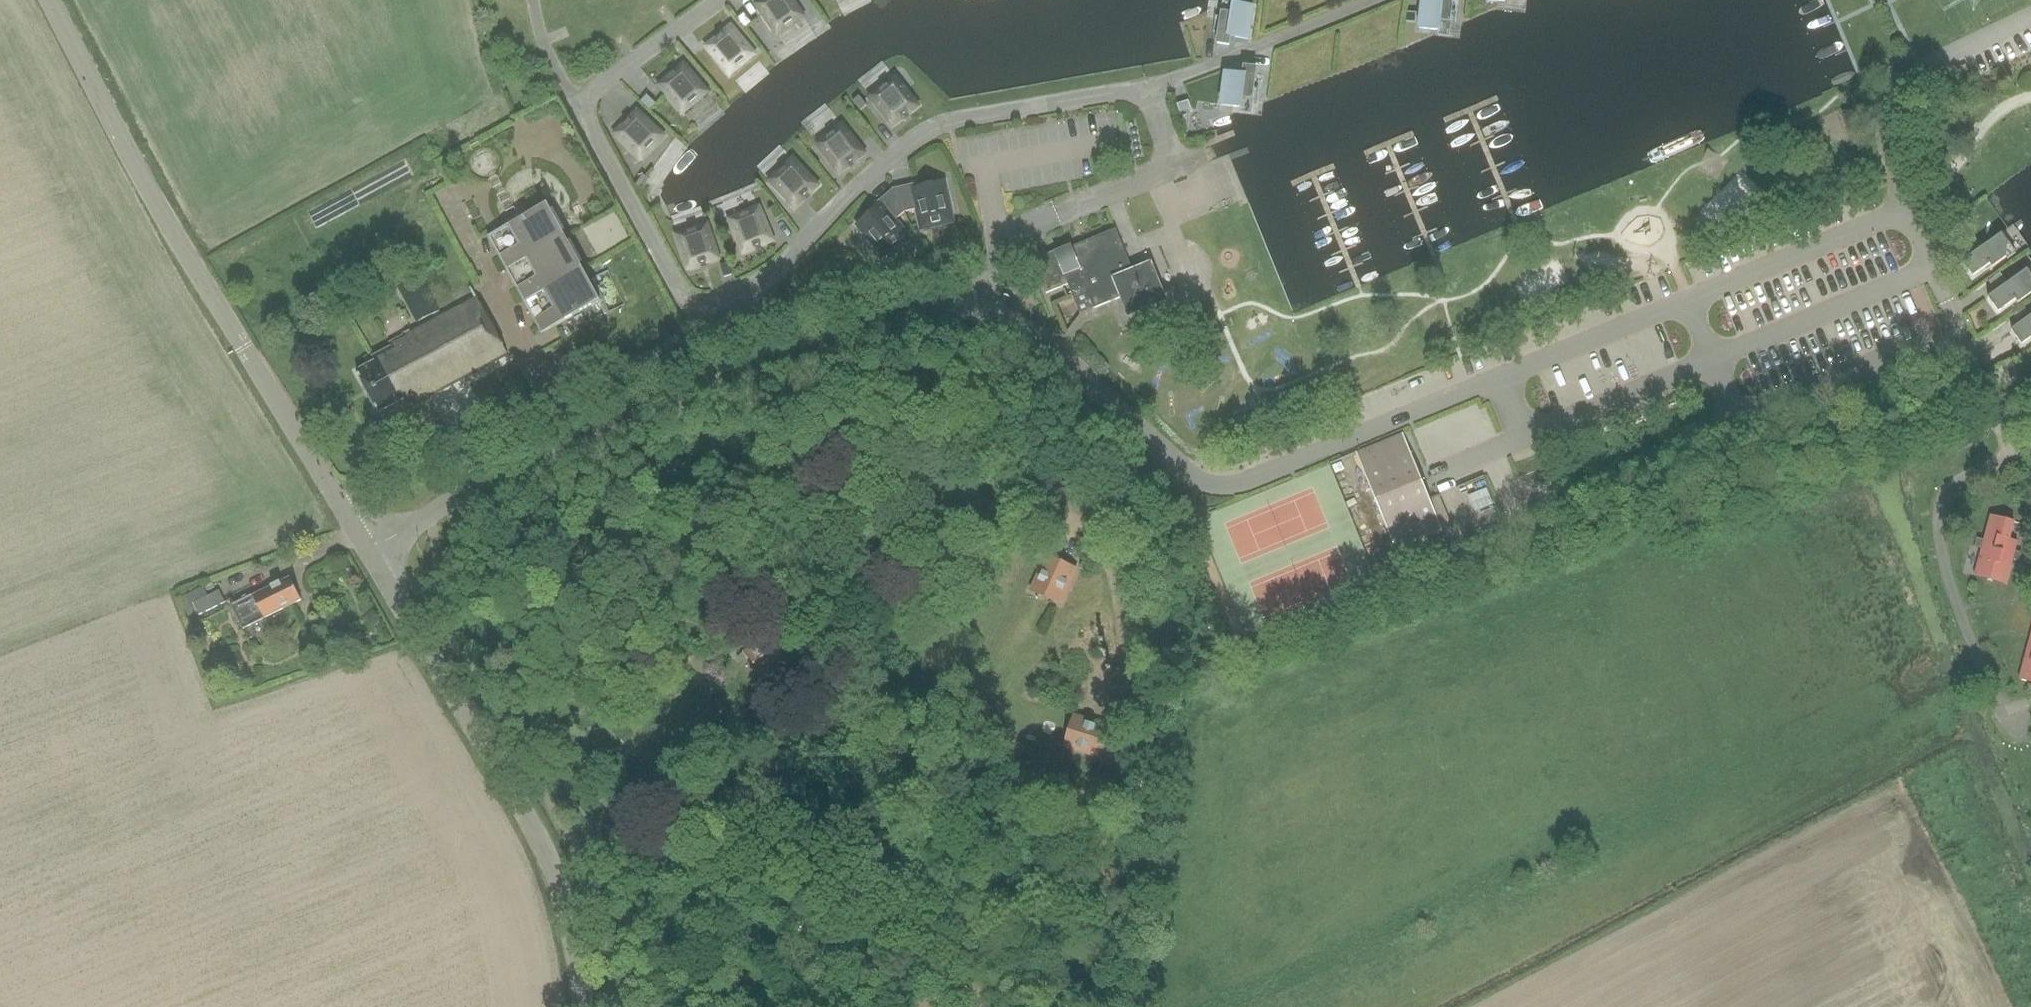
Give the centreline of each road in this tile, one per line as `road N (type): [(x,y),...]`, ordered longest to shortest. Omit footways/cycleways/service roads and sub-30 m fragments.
road 1 (tertiary): [(584,1006),(578,947),(551,859),(181,243),(50,0)]

